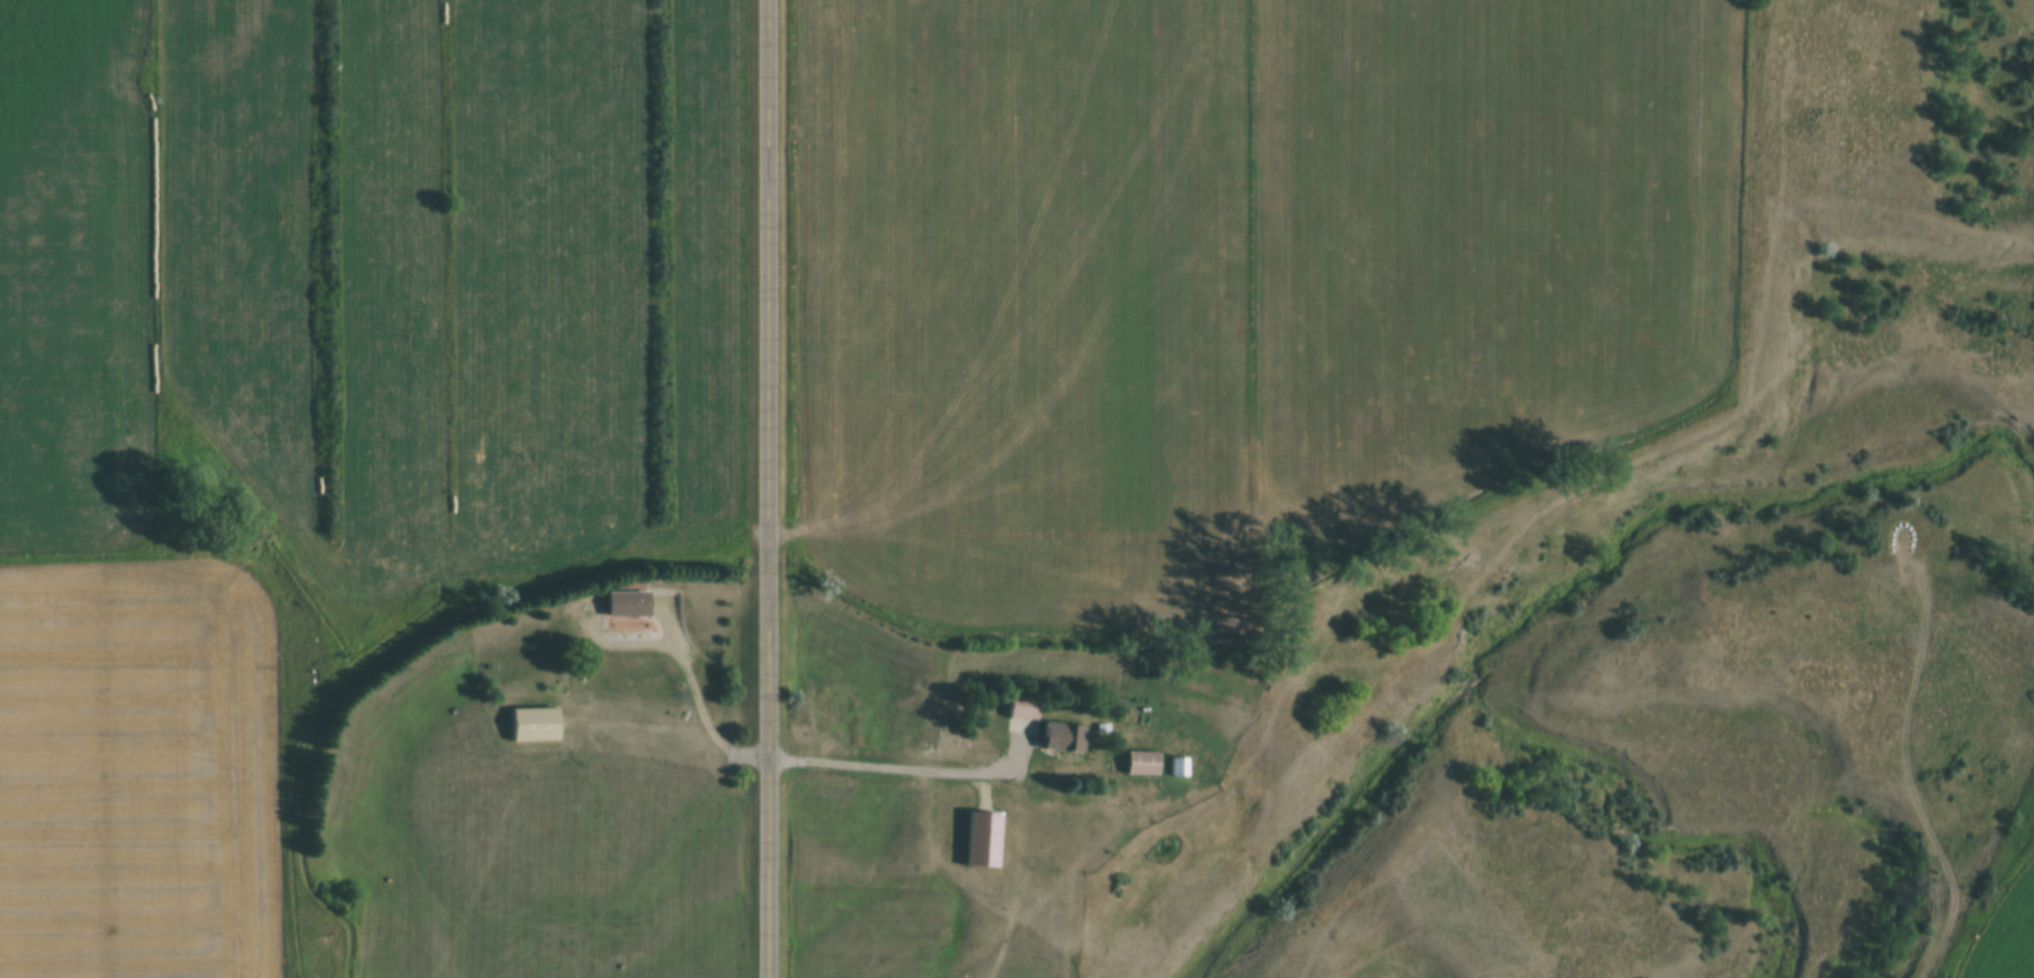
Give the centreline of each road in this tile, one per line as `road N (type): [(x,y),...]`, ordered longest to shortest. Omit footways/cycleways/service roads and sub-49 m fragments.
road 1 (residential): [(764,0),(764,977)]
road 2 (track): [(1919,977),(1944,925),(1947,884),(1916,800),(1908,723),(1913,662),(1930,608),(1974,607),(2033,630)]

